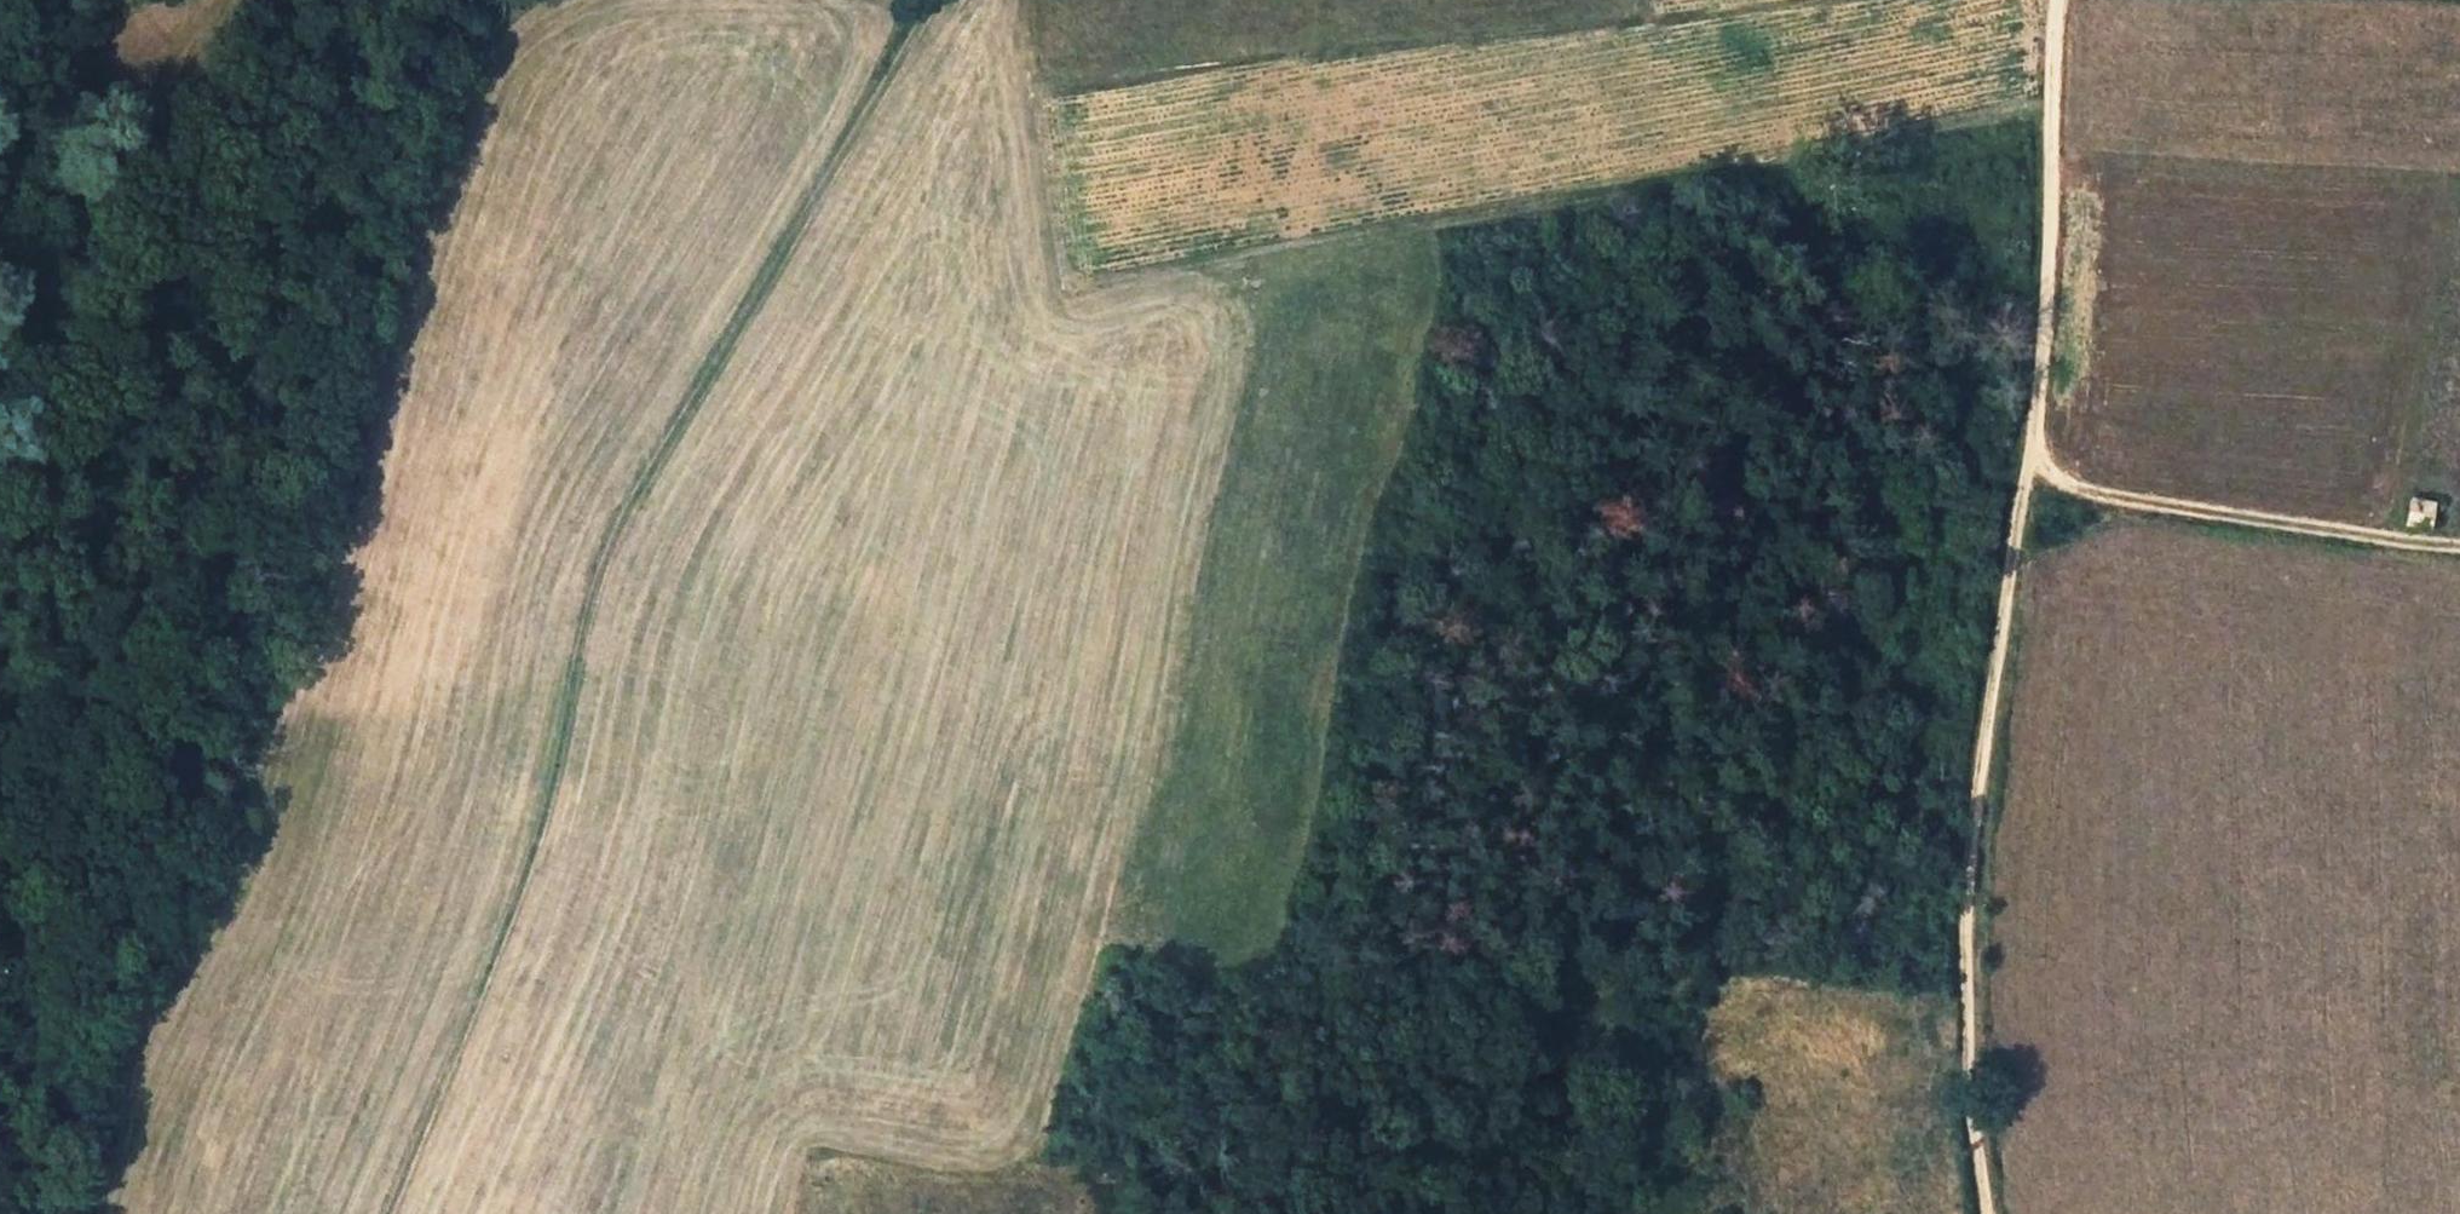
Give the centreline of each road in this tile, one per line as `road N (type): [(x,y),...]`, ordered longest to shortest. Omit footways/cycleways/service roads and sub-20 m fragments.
road 1 (track): [(2034,445),(1968,861),(1973,1075),(1989,1213)]
road 2 (track): [(2034,445),(2048,471),(2095,493),(2459,546)]
road 3 (unclassified): [(2060,0),(2049,310),(2034,445)]

